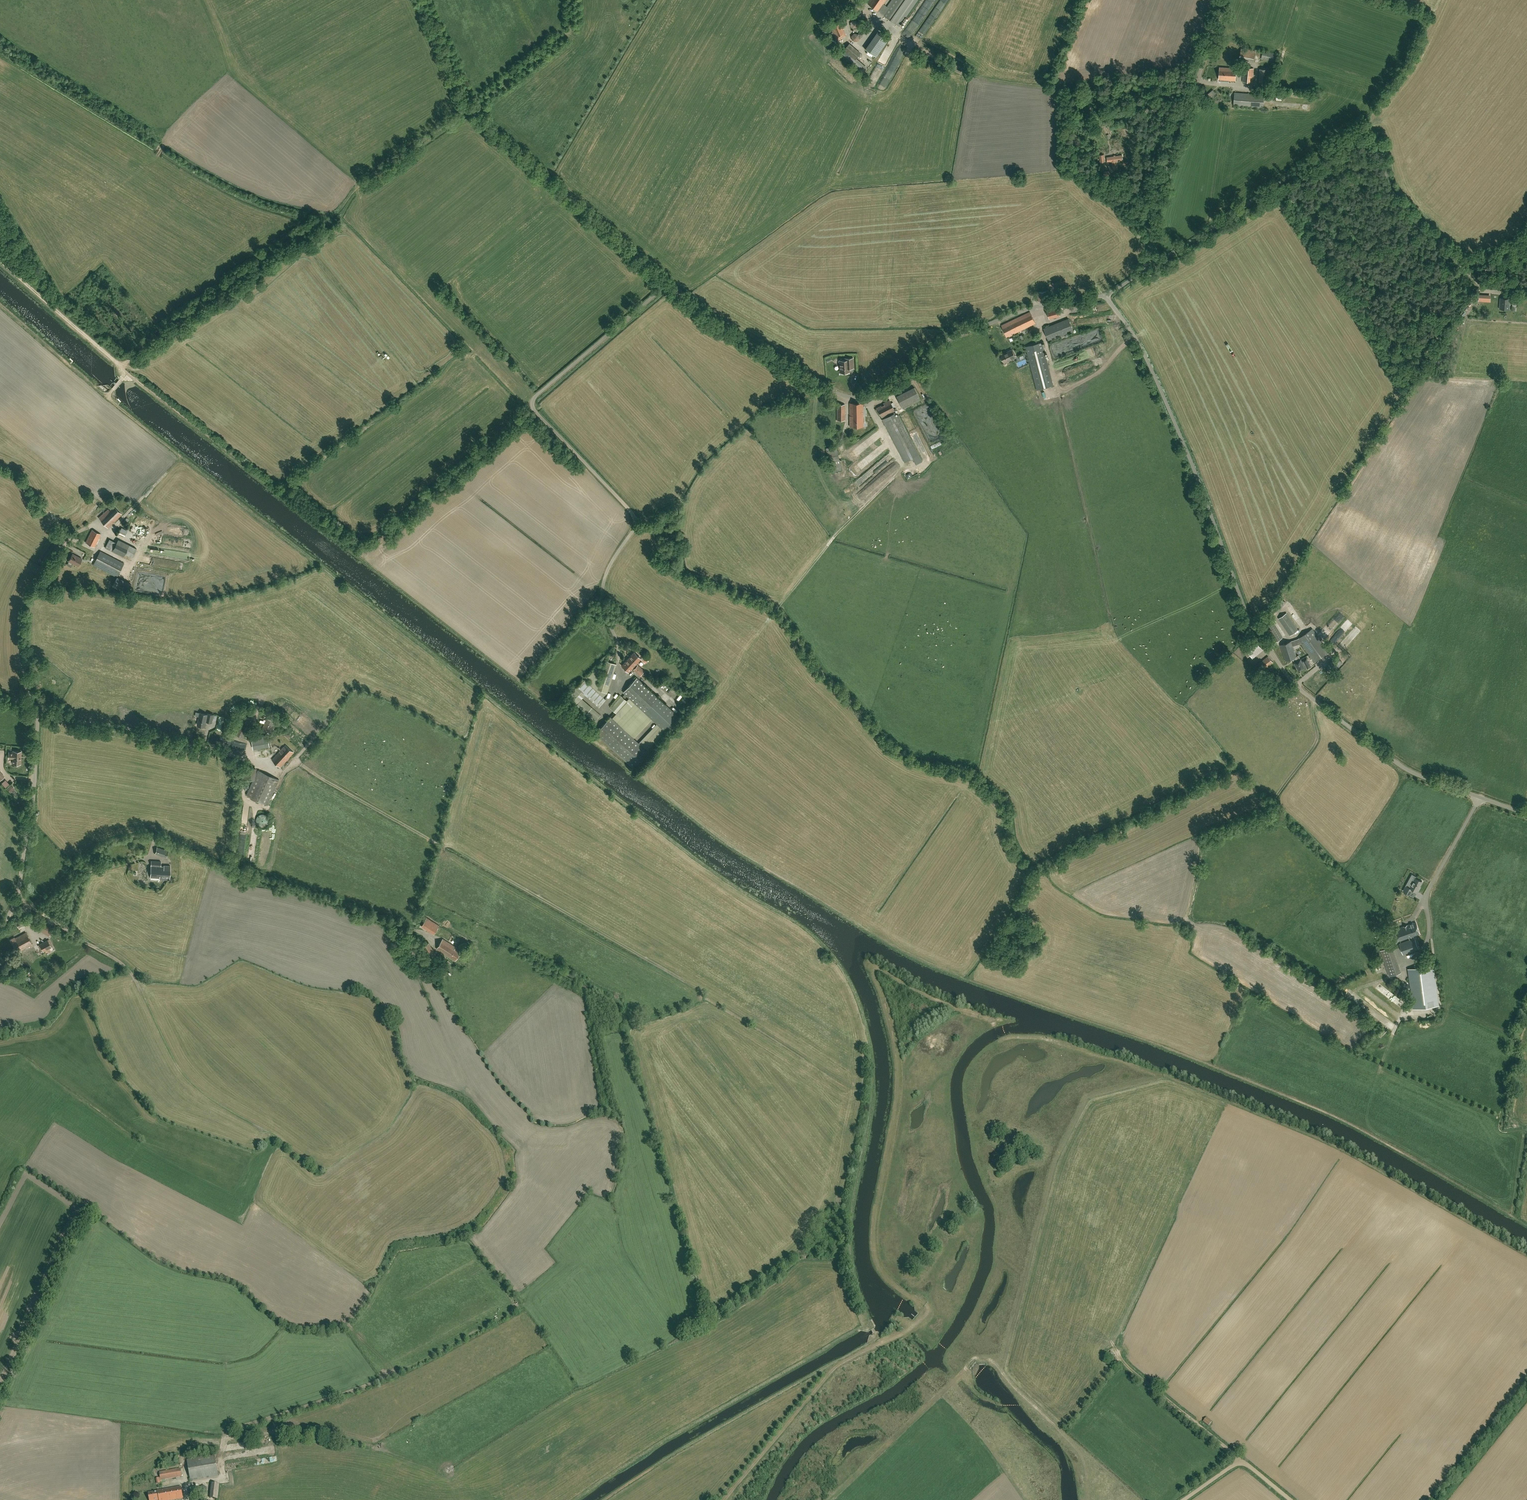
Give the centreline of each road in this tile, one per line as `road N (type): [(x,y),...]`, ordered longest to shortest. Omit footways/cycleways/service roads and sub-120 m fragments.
road 1 (unclassified): [(1107,295),(1030,309),(947,342),(876,391),(839,394),(697,311),(478,117),(421,0)]
road 2 (unclassified): [(1526,814),(1400,765),(1298,685),(1245,603),(1167,403),(1107,295)]
road 3 (track): [(1135,1037),(1187,916),(1206,834),(1275,799),(1316,742),(1314,700),(1339,672)]
road 4 (track): [(832,1499),(980,1356),(1070,1440),(1083,1460),(1087,1499)]
road 5 (unclassified): [(1107,295),(1149,269),(1168,177),(1226,0)]
road 6 (track): [(880,1342),(927,1313),(879,1269),(872,1242),(892,1128)]
road 7 (unclassified): [(0,924),(19,890),(38,741),(36,707),(0,695)]
road 8 (track): [(723,1499),(828,1374),(880,1342)]
road 9 (track): [(226,1436),(387,1376)]
road 10 (track): [(1114,1347),(1241,1460)]
road 11 (track): [(122,369),(0,262)]

